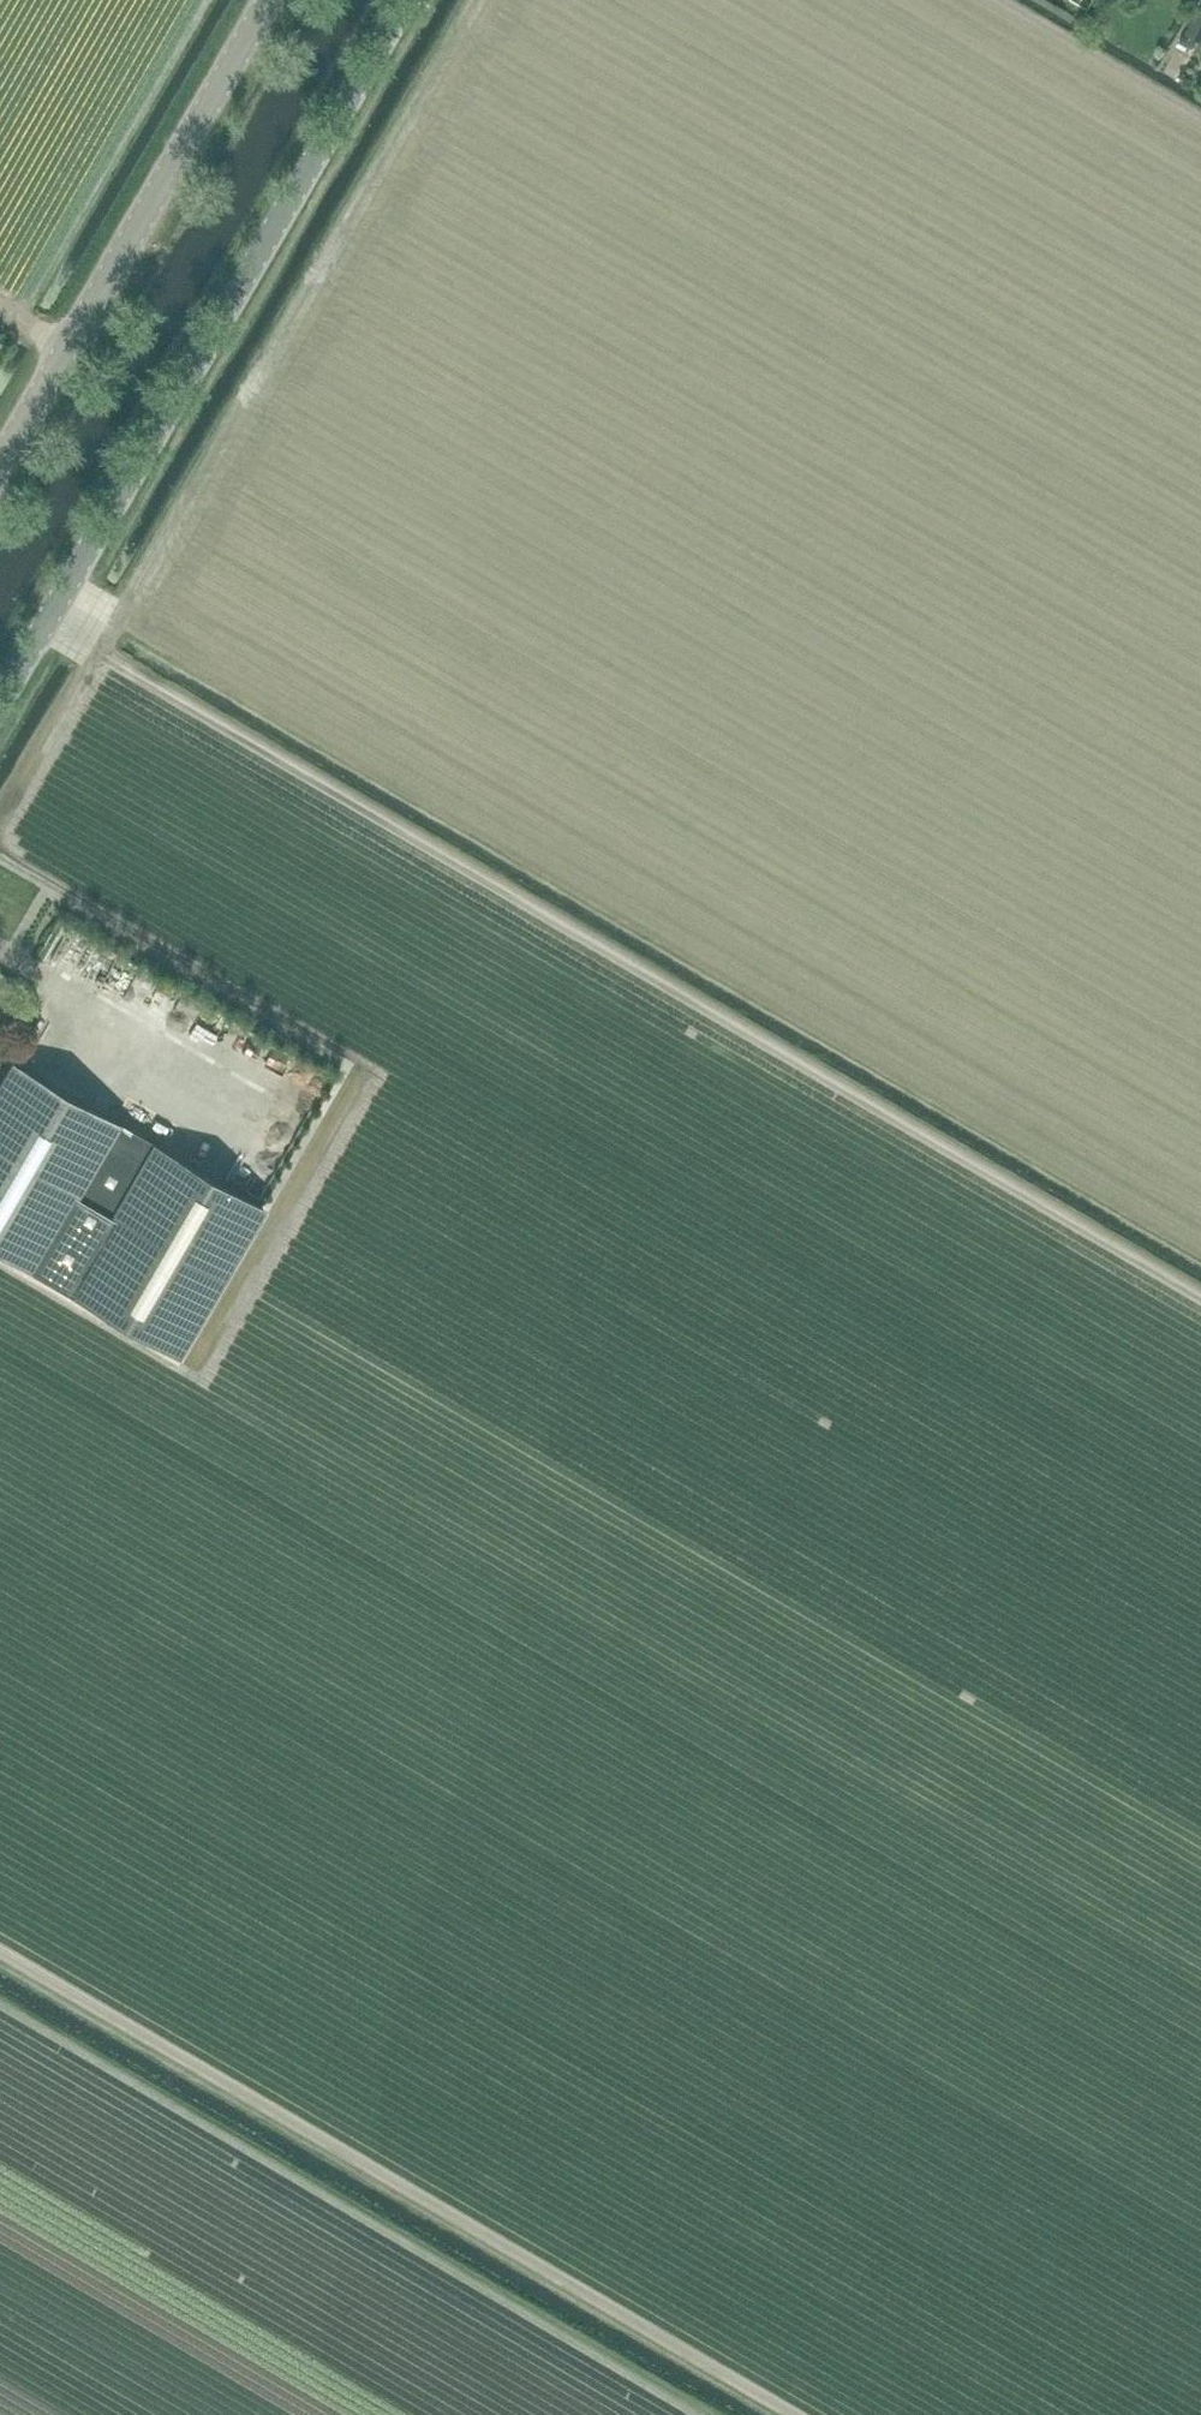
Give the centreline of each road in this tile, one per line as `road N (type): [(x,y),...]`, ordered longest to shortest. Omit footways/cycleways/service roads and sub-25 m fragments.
road 1 (unclassified): [(0,705),(404,0)]
road 2 (tertiary): [(0,462),(267,0)]

